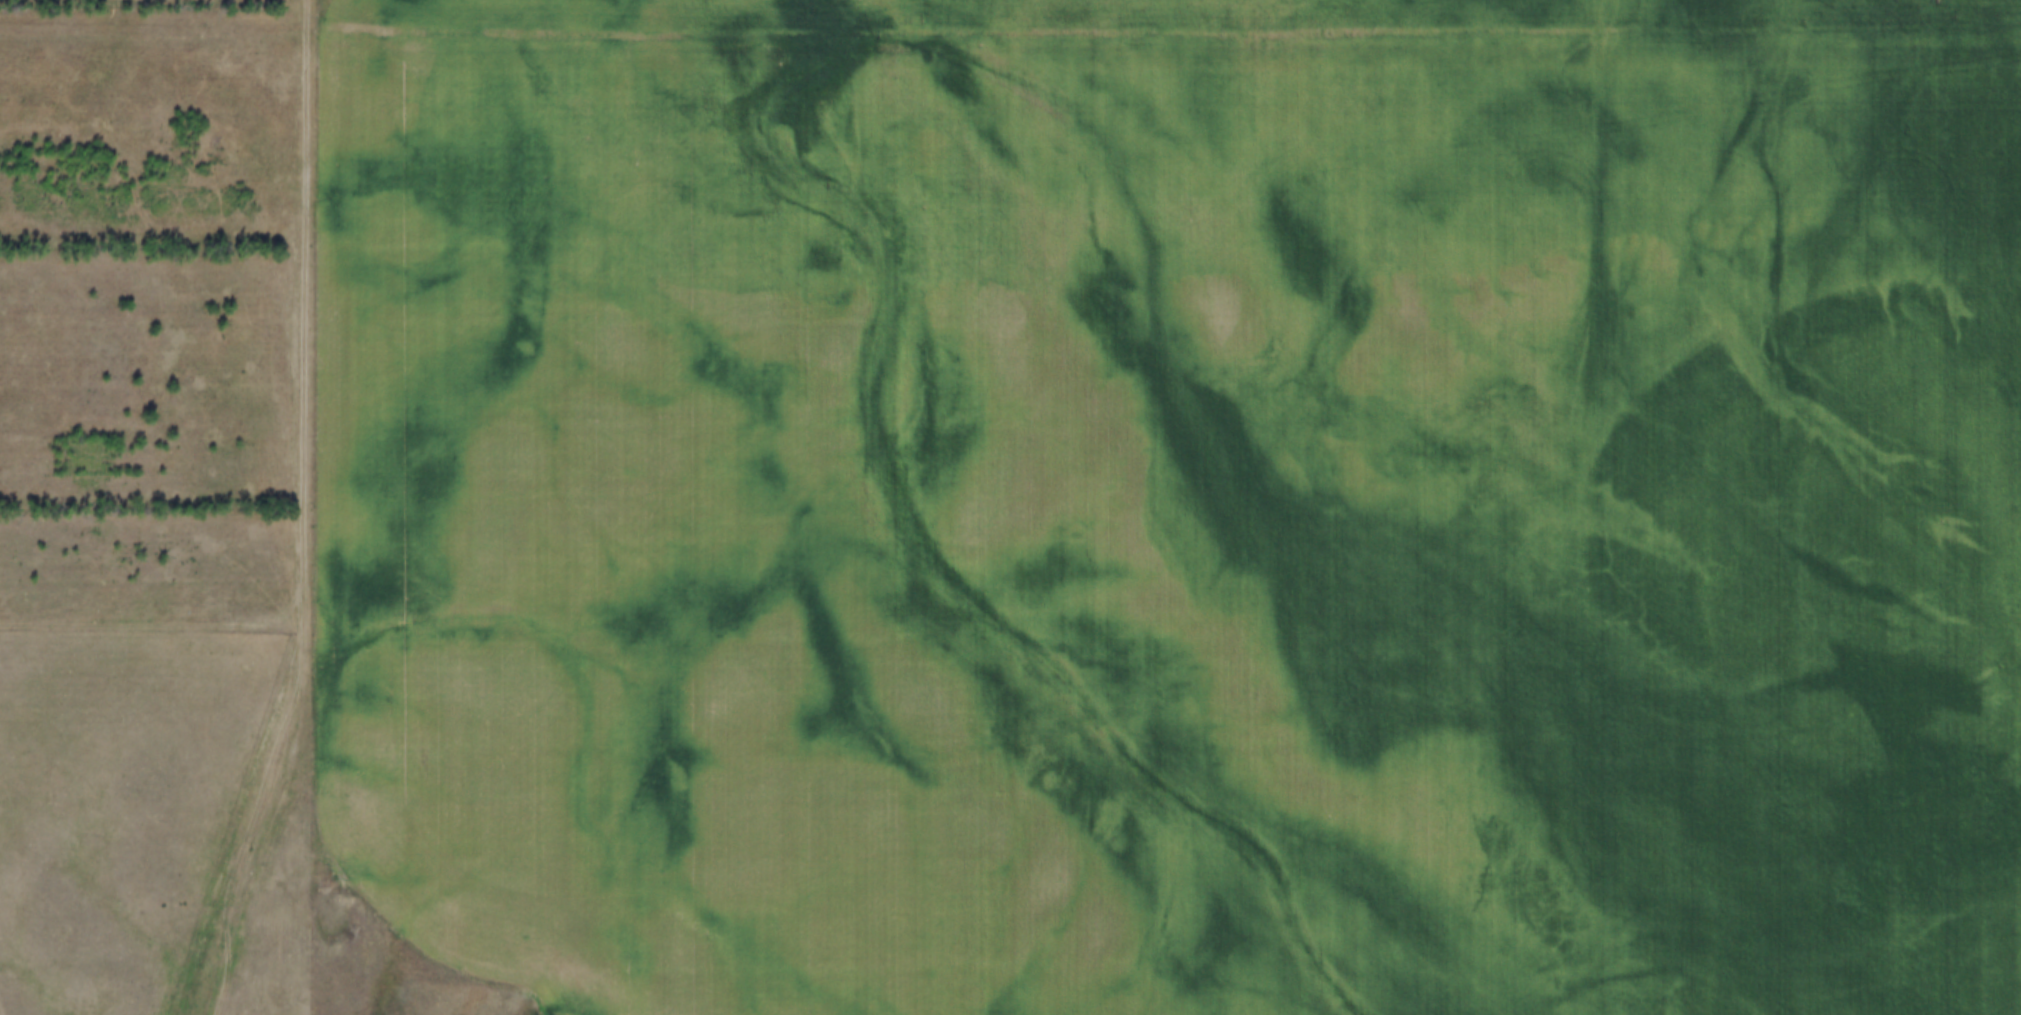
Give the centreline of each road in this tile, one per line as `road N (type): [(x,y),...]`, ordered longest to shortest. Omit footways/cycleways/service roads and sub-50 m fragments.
road 1 (track): [(314,0),(311,557),(302,725),(254,866),(219,1014)]
road 2 (track): [(307,626),(0,626)]

